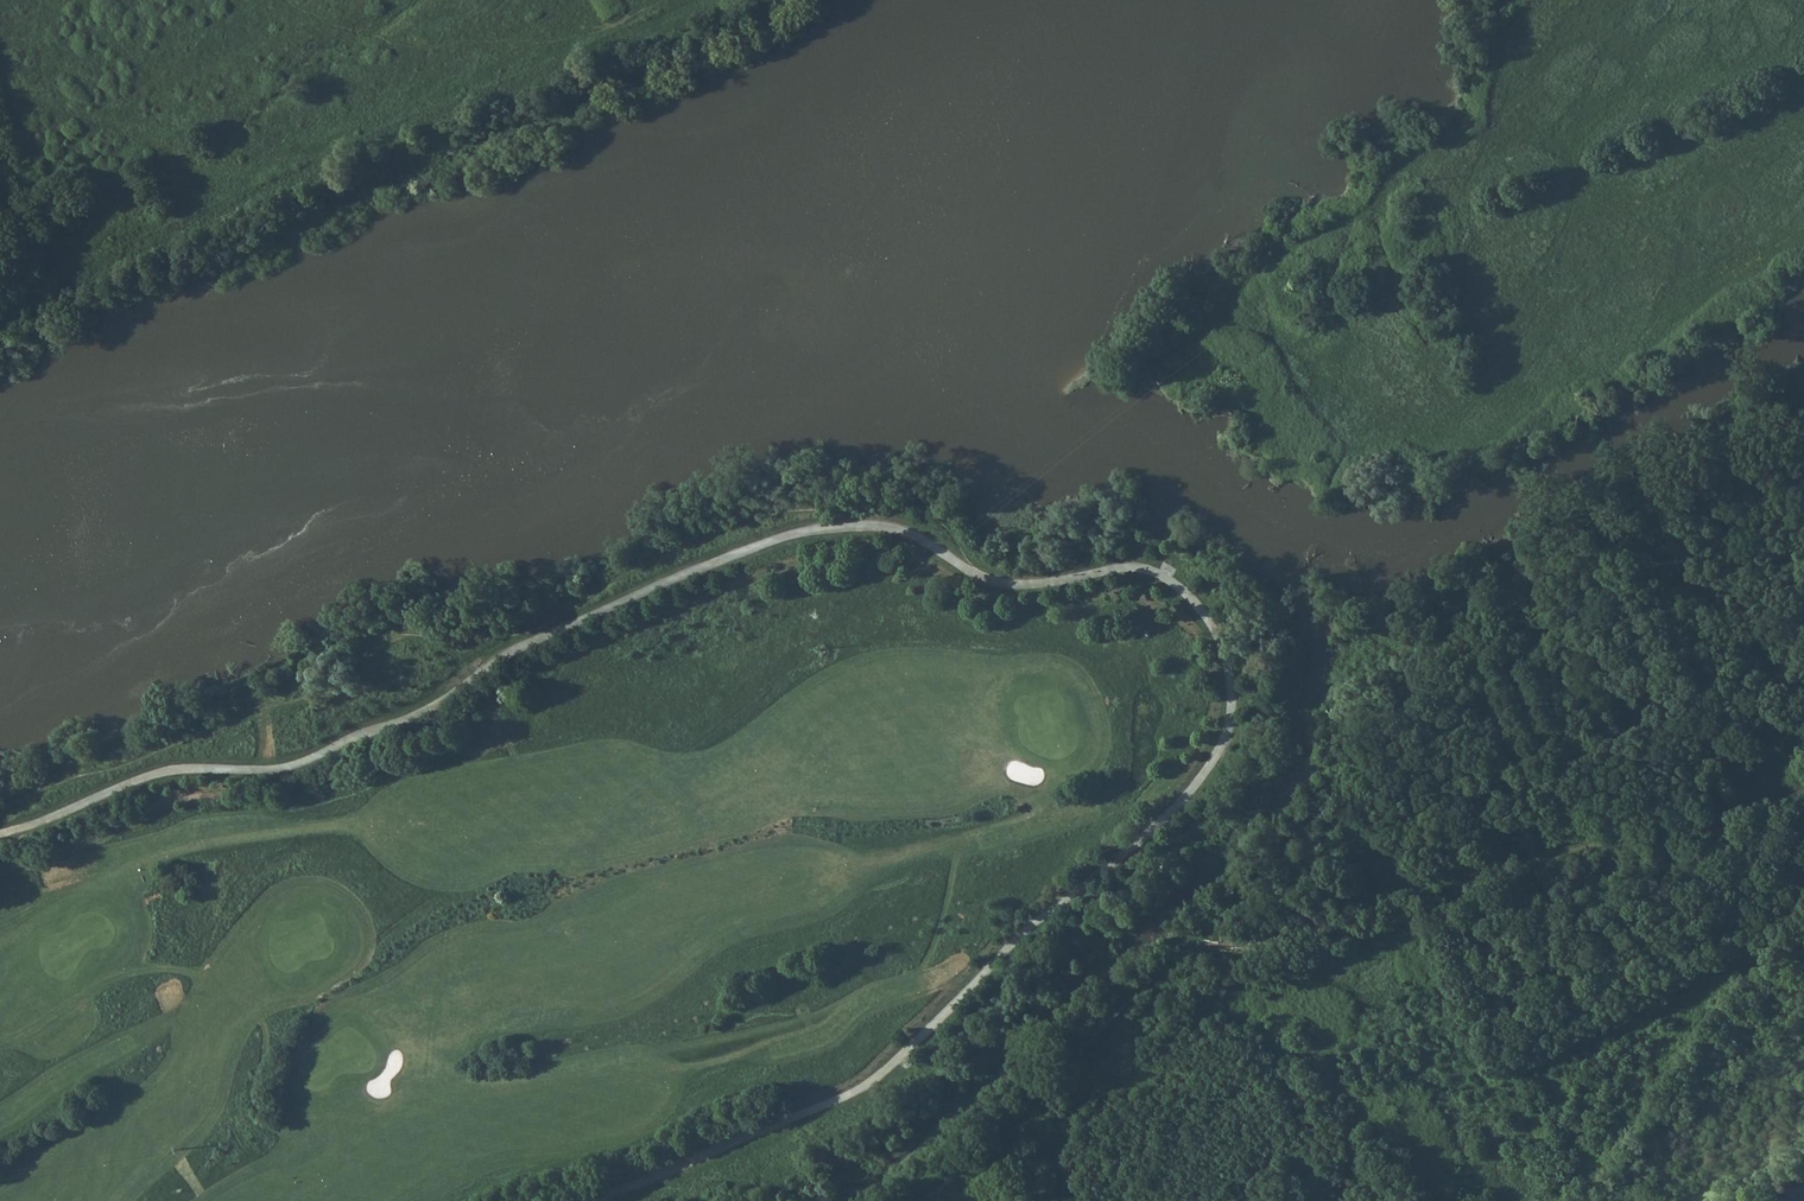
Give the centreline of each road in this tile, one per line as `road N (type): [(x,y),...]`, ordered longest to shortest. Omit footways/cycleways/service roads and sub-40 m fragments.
road 1 (track): [(560,0),(458,71),(279,155),(225,172),(117,121),(0,98)]
road 2 (track): [(985,847),(975,852),(950,919),(898,987)]
road 3 (track): [(975,852),(847,877)]

